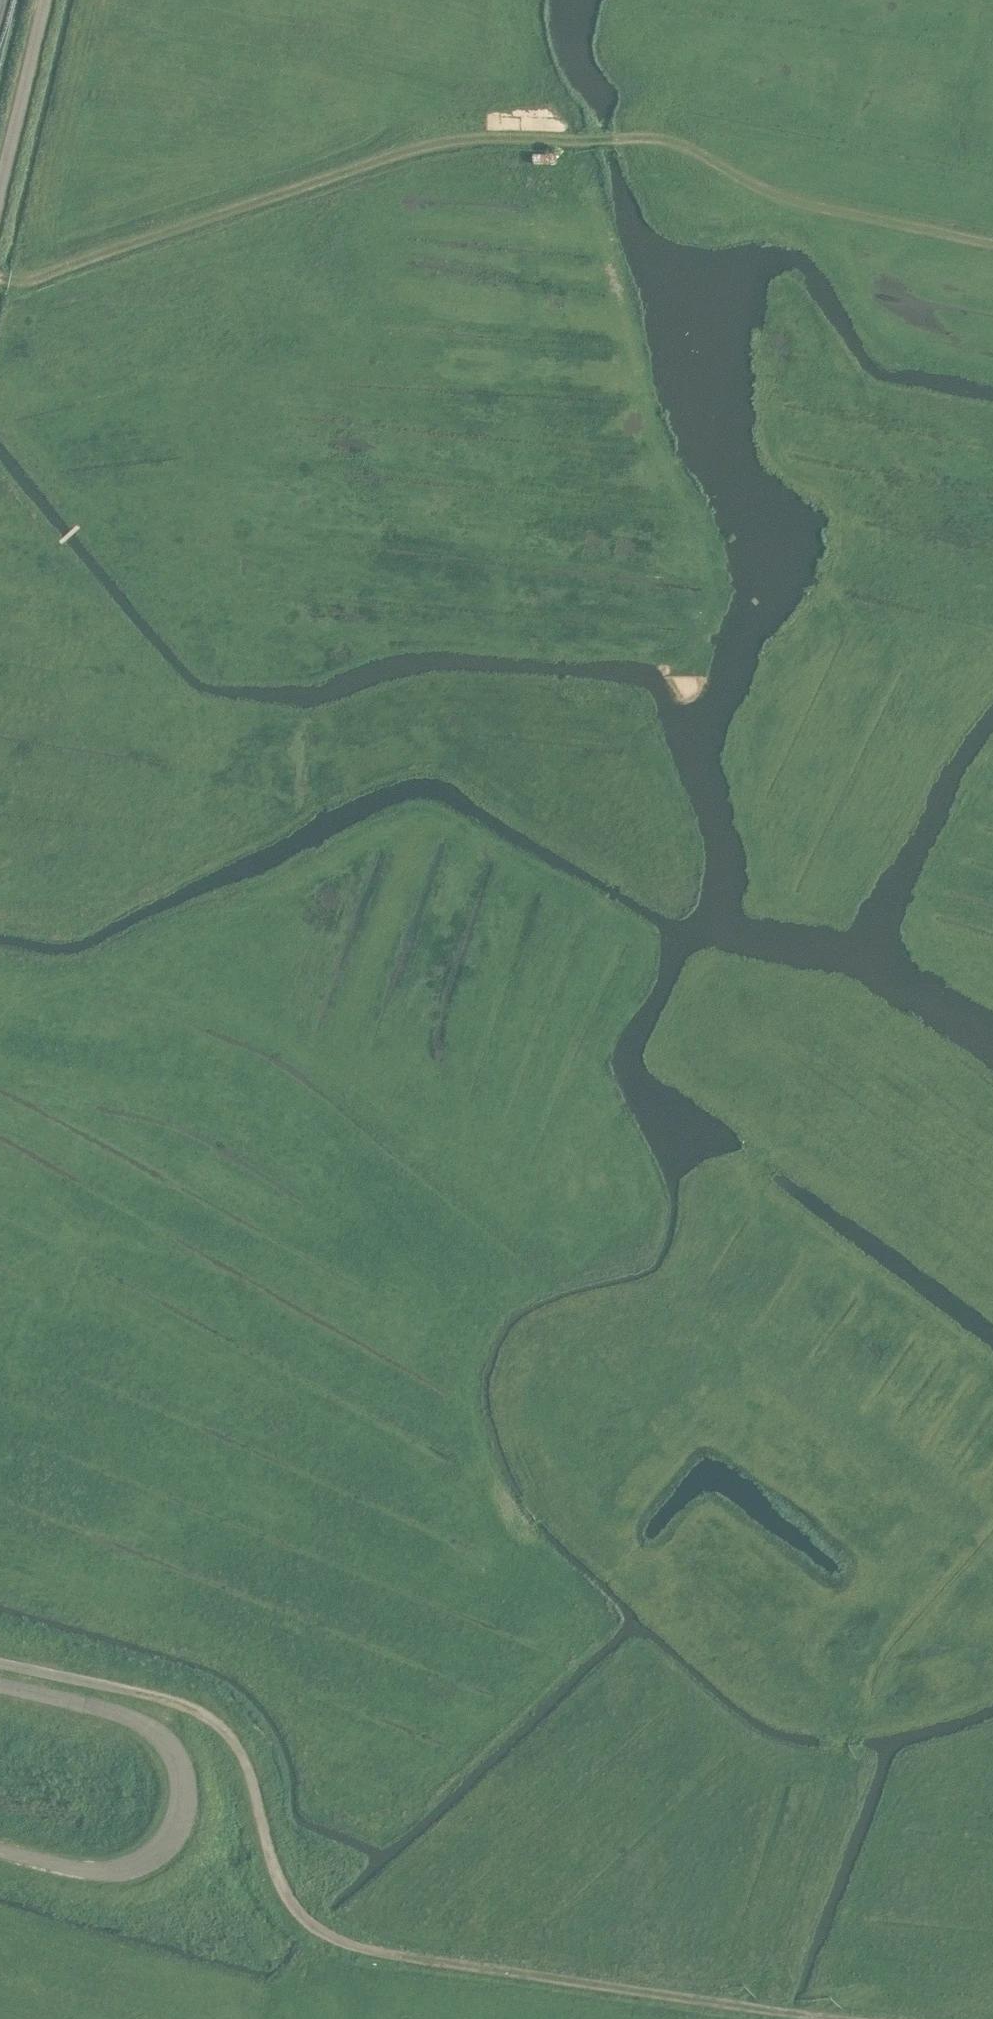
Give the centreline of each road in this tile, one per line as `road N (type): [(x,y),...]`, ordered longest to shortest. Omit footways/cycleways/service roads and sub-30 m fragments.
road 1 (track): [(0,275),(34,278),(452,137),(675,140),(765,193),(992,241)]
road 2 (track): [(859,2018),(408,1955),(326,1936),(286,1892),(234,1742),(201,1712),(0,1662)]
road 3 (unclassified): [(0,1849),(119,1869),(164,1840),(181,1809),(185,1780),(172,1743),(148,1722),(0,1683)]
road 4 (unclassified): [(0,178),(43,0)]

